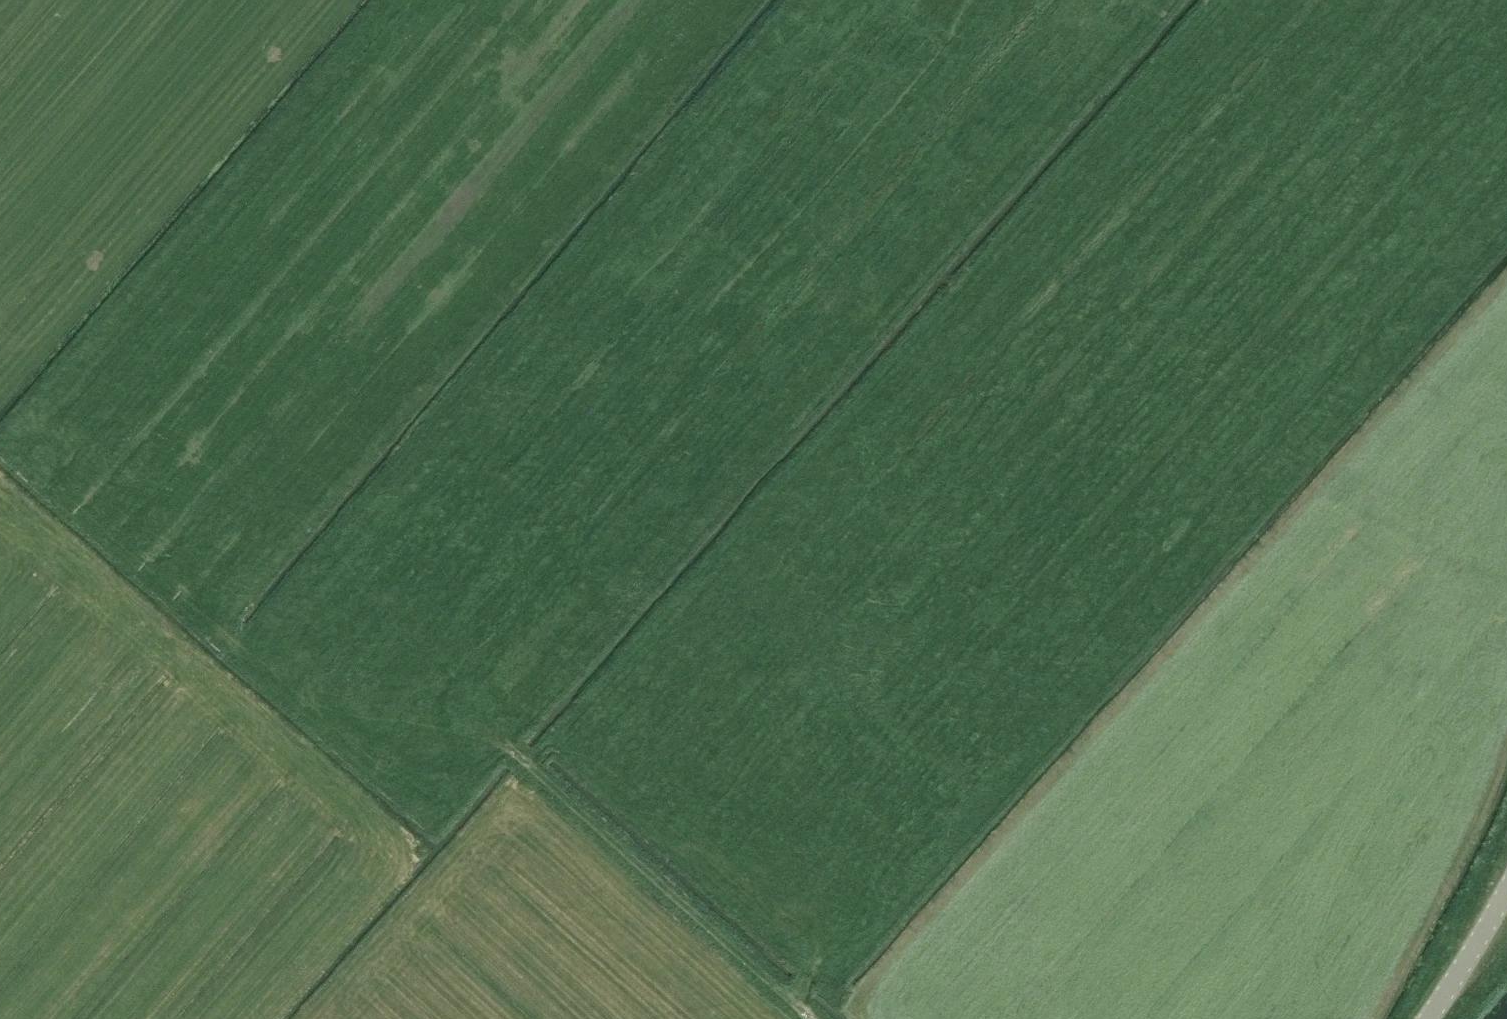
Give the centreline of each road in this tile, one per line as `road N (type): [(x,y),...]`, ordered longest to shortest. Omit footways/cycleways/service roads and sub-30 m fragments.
road 1 (tertiary): [(1429,1018),(1506,892)]

